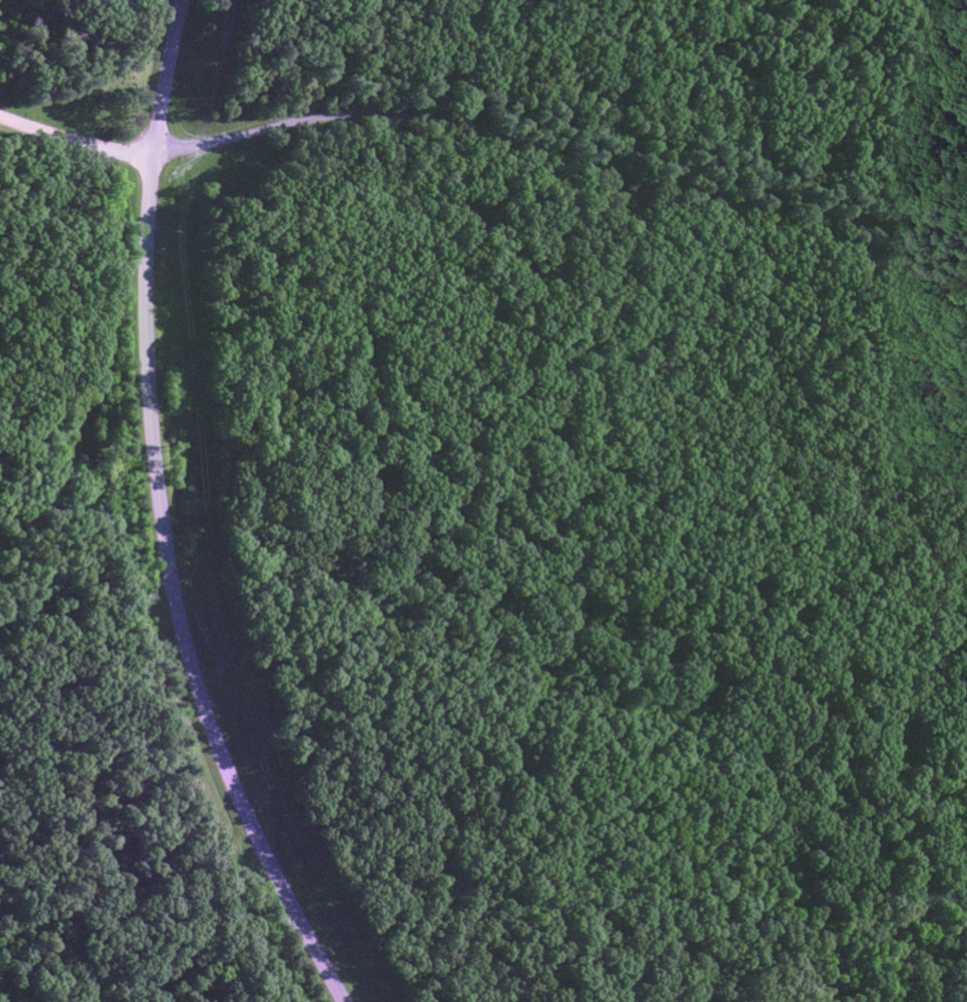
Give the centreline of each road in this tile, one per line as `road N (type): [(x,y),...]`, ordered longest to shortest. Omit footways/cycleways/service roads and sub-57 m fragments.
road 1 (secondary): [(344,1001),(233,782),(175,595),(149,456),(147,227),(188,0)]
road 2 (residential): [(155,159),(312,117),(396,120),(606,173),(893,280),(966,292)]
road 3 (residential): [(155,159),(0,117)]

